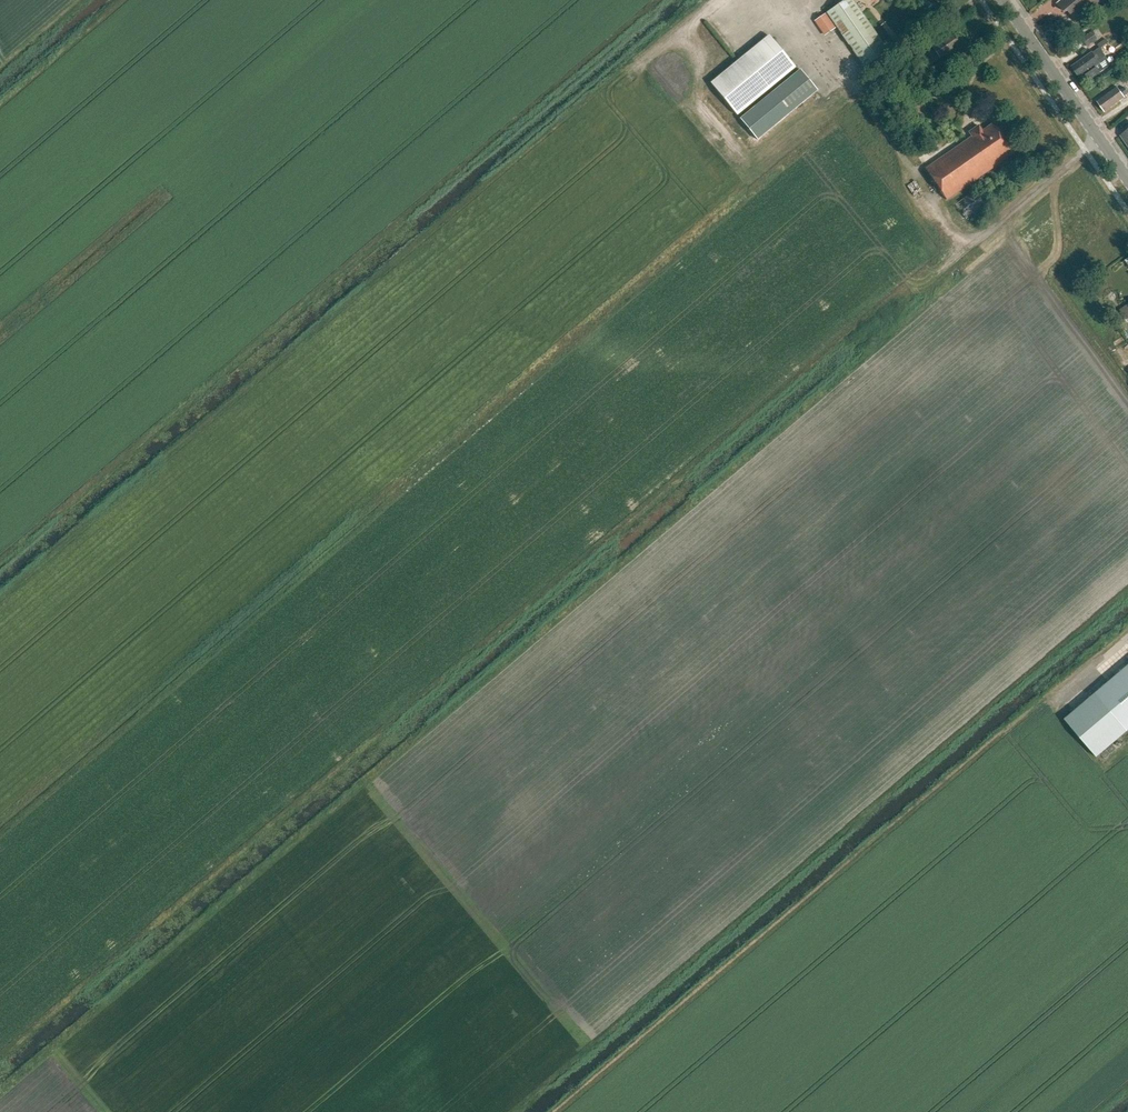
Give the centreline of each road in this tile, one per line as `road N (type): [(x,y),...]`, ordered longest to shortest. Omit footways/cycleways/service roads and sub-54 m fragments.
road 1 (tertiary): [(1127,180),(1003,0)]

